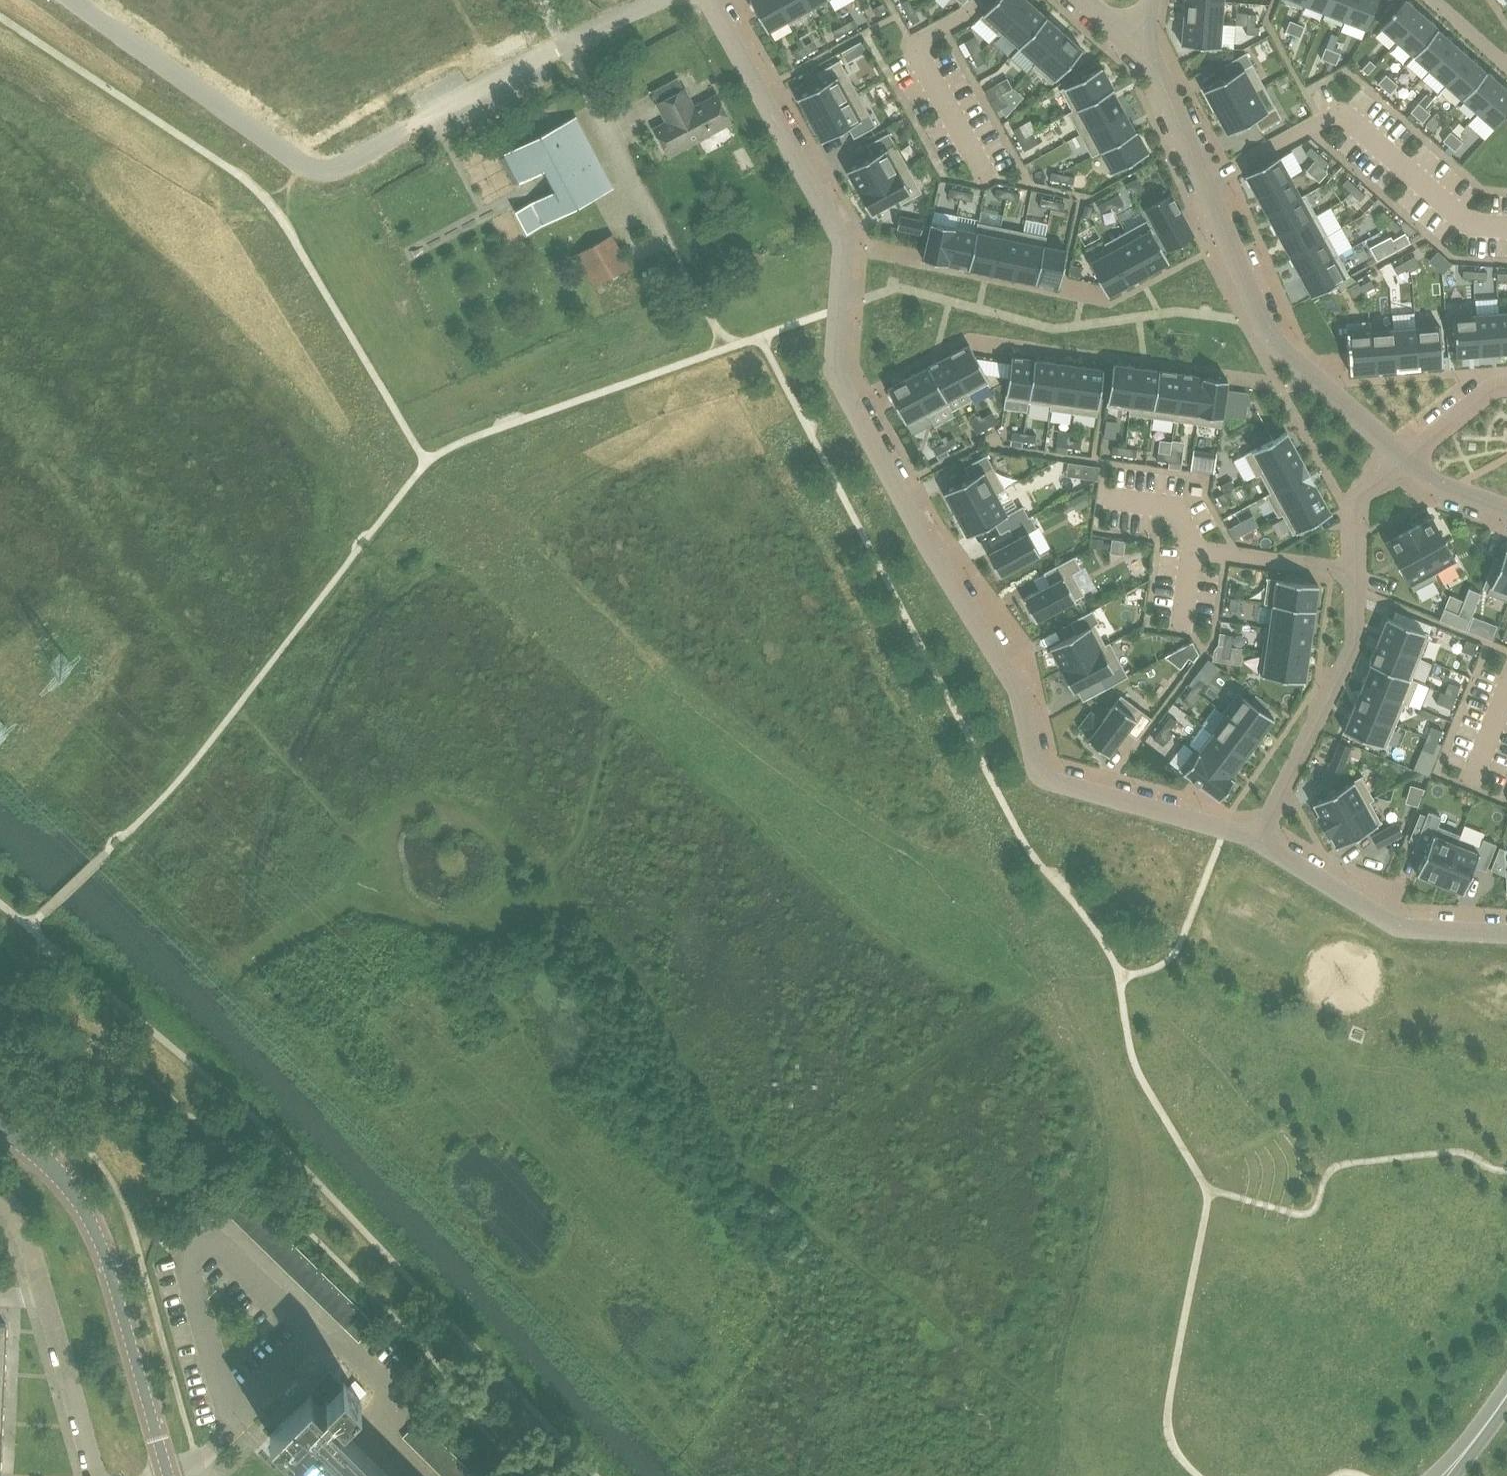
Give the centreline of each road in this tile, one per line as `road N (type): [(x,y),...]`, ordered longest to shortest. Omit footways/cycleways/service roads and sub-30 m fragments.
road 1 (residential): [(709,0),(840,239),(837,377),(925,544),(1017,690),(1039,774),(1256,839)]
road 2 (residential): [(564,44),(347,163),(315,168),(72,0)]
road 3 (residential): [(1408,460),(1268,337),(1156,66),(1127,37)]
road 4 (residential): [(1408,460),(1355,498),(1356,642),(1256,839)]
road 5 (tertiary): [(168,1475),(97,1230),(56,1164),(0,1128)]
road 6 (track): [(725,346),(541,0)]
road 7 (residential): [(0,1196),(48,1297),(95,1475)]
road 8 (residential): [(1256,839),(1398,928),(1506,934)]
road 9 (residential): [(1506,387),(1487,393),(1408,460)]

